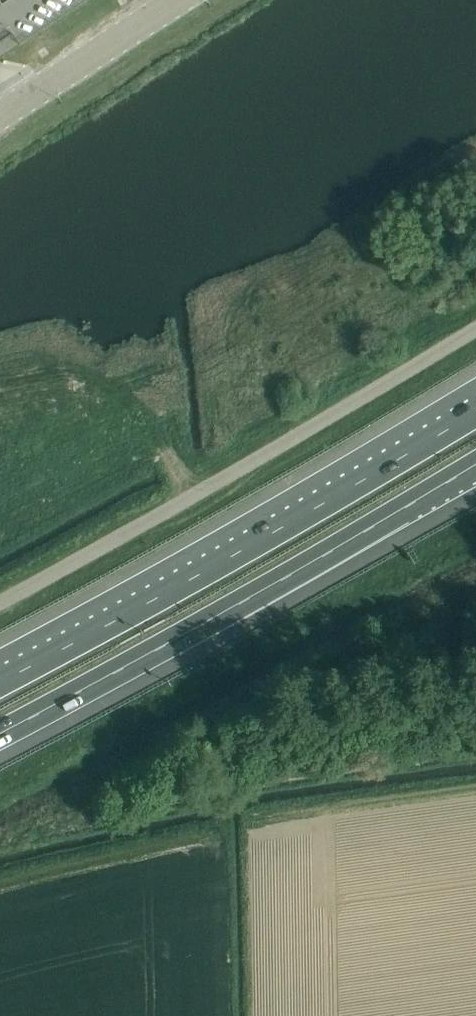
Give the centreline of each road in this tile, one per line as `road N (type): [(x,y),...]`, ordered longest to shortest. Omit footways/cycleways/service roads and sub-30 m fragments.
road 1 (unclassified): [(0,596),(162,515),(475,326)]
road 2 (motorway): [(0,734),(475,464)]
road 3 (motorway): [(475,412),(0,681)]
road 4 (unclassified): [(0,118),(185,0)]

